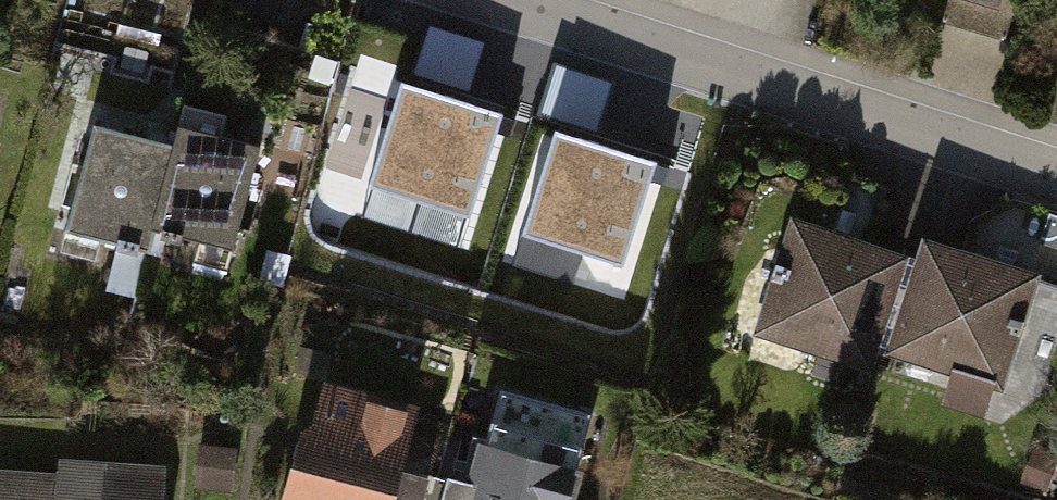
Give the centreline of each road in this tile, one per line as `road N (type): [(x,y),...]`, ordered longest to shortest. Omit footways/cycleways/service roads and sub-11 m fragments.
road 1 (residential): [(1056,179),(495,0)]

